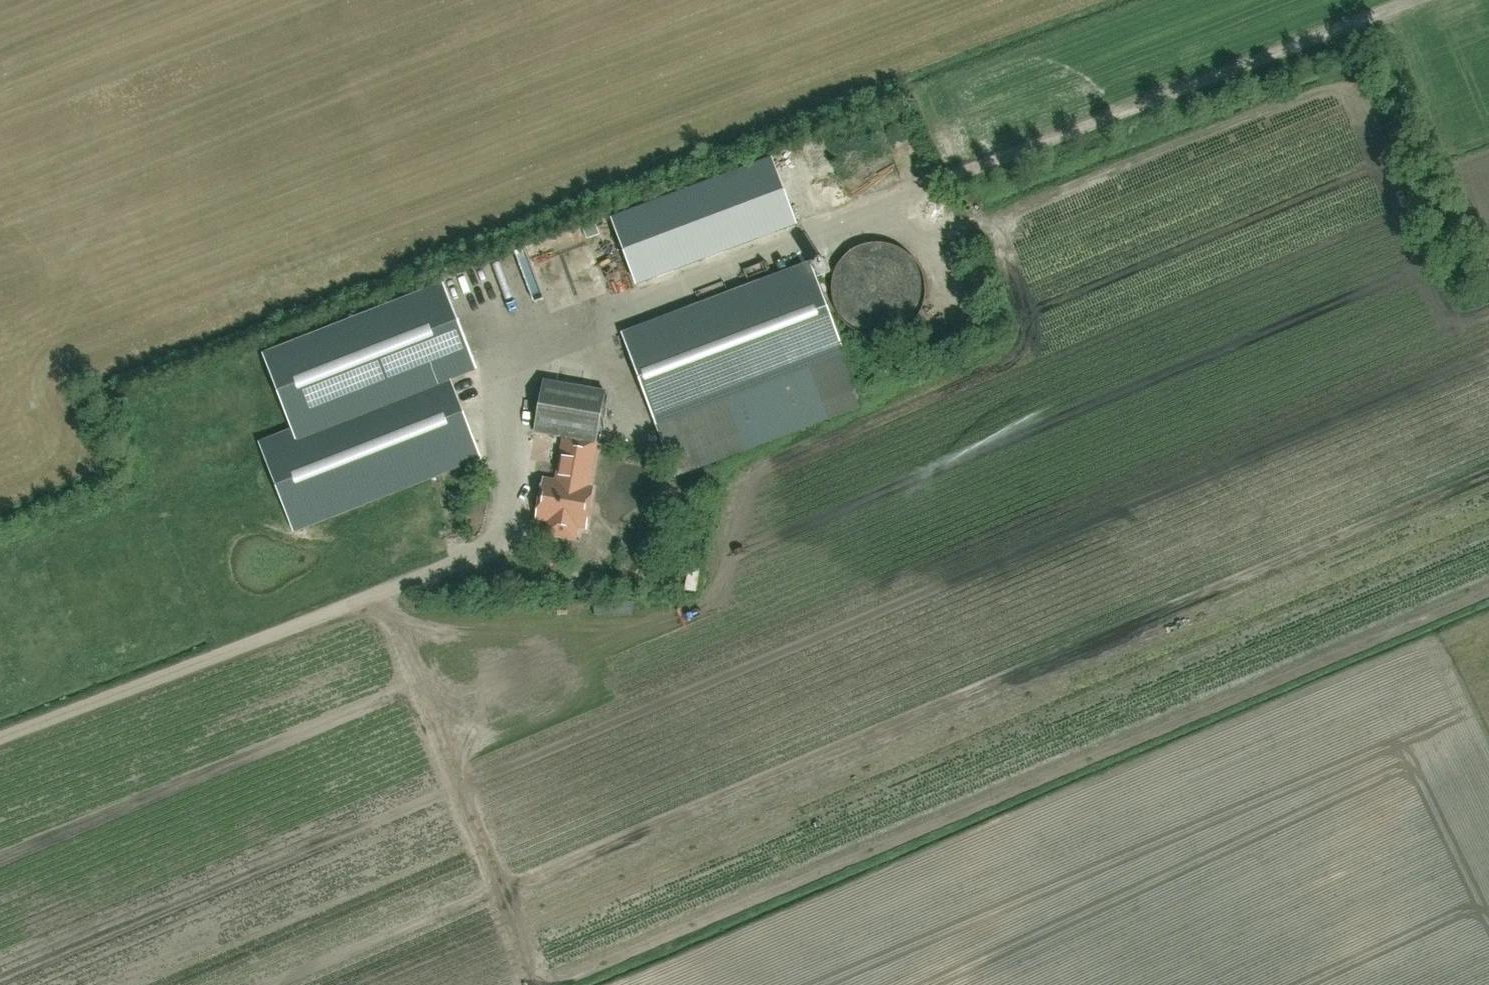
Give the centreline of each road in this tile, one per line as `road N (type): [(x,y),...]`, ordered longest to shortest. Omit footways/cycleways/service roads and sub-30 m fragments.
road 1 (track): [(0,740),(195,668),(481,546),(510,504),(522,345),(1415,0)]

